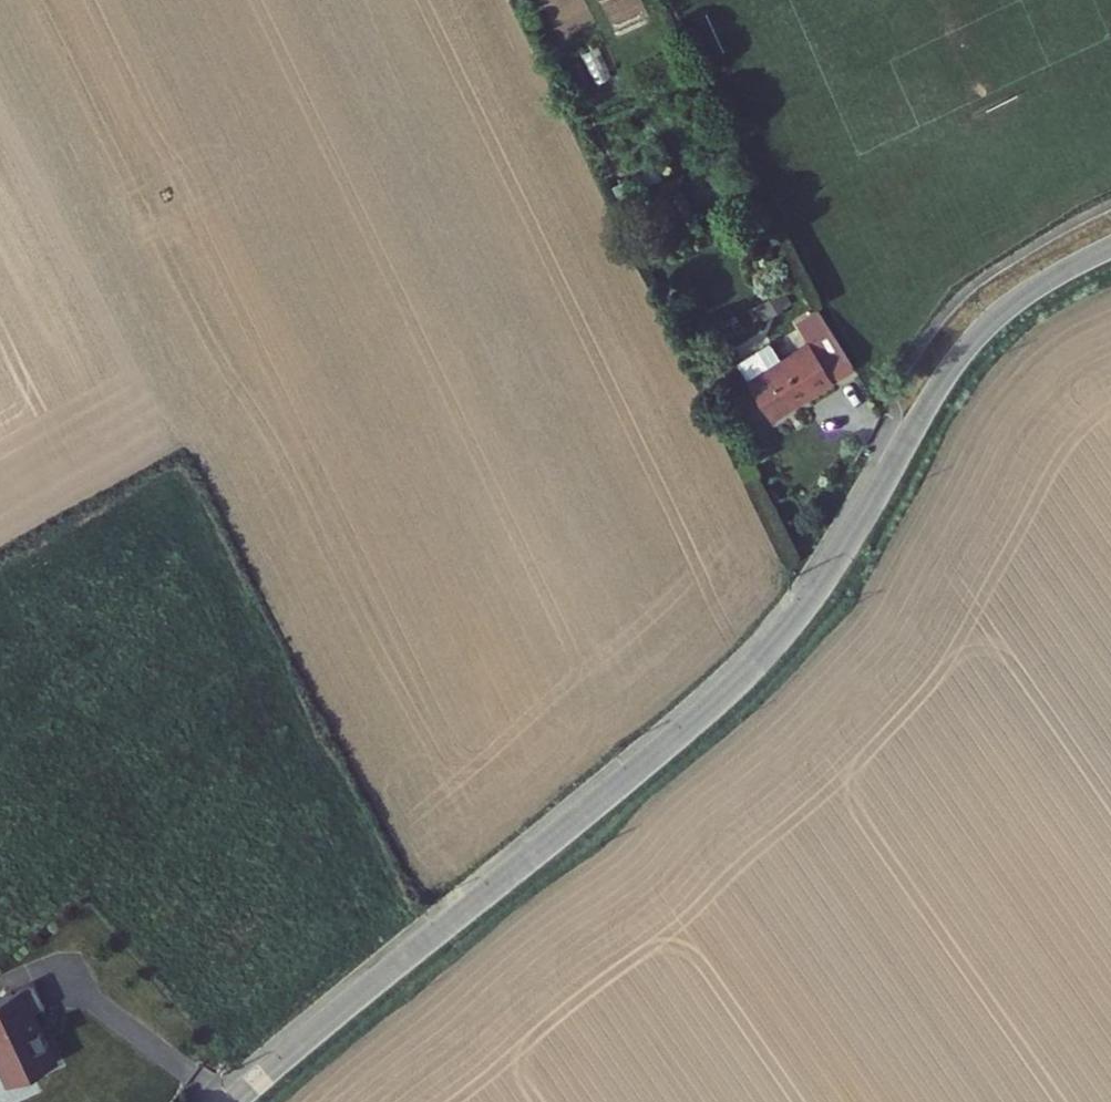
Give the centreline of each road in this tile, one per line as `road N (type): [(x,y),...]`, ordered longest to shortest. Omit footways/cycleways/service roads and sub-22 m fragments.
road 1 (tertiary): [(233,1101),(737,683),(829,571),(970,342),(1029,291),(1110,247)]

